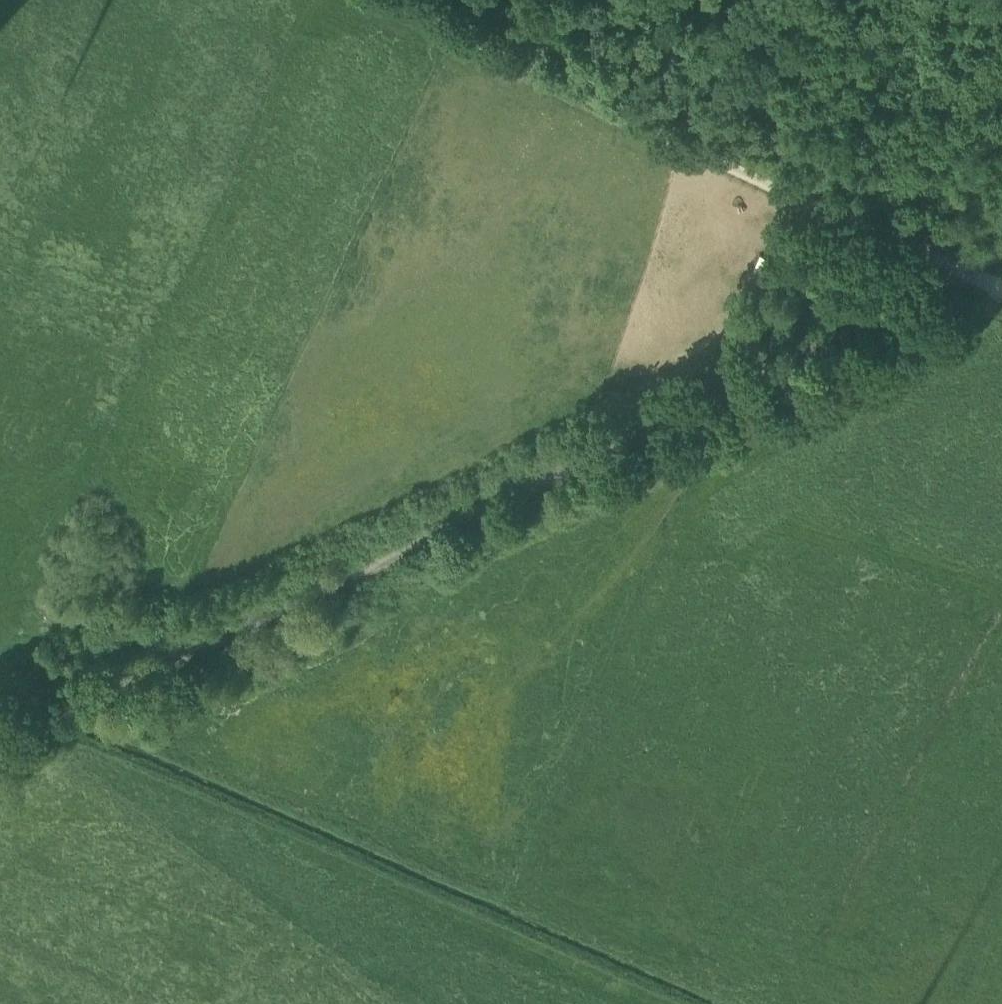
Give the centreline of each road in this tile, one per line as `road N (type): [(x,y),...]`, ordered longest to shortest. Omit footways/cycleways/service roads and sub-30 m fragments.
road 1 (track): [(1001,282),(412,0)]

